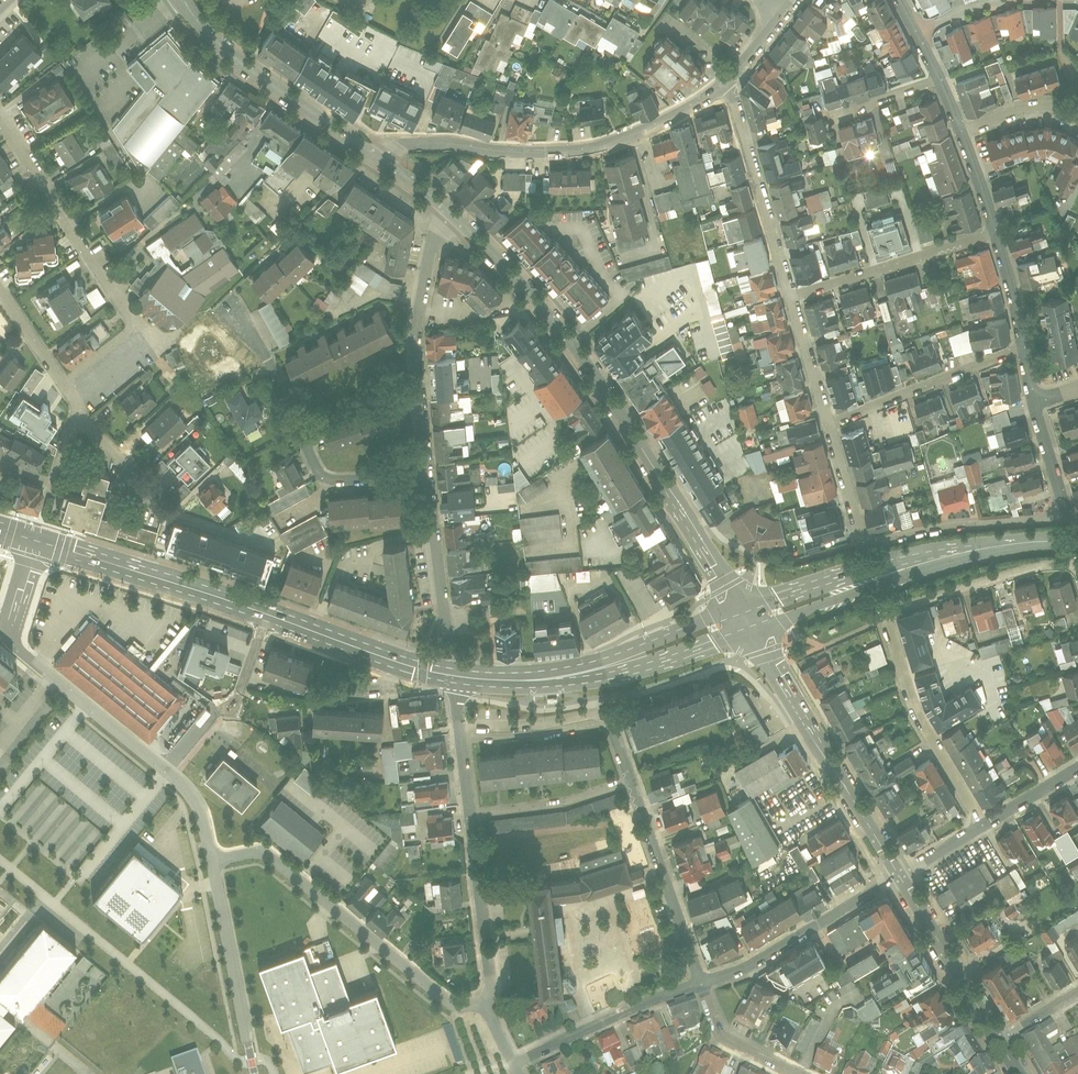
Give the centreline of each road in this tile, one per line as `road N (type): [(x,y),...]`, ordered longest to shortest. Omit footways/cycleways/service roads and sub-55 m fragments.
road 1 (tertiary): [(439,200),(512,272),(592,373),(747,620)]
road 2 (tertiary): [(455,677),(36,541)]
road 3 (residential): [(1077,564),(960,587),(893,609),(887,621),(910,702),(983,826)]
road 4 (residential): [(460,726),(612,723),(701,985)]
road 5 (residential): [(729,80),(676,116),(589,148),(411,144),(373,153)]
road 6 (residential): [(0,118),(140,327),(63,382)]
road 7 (tertiary): [(1077,540),(927,560),(747,620)]
road 8 (residential): [(489,1005),(454,1005),(262,852),(213,862)]
road 9 (residential): [(213,862),(190,793),(22,652),(15,627)]
road 10 (tertiary): [(747,620),(594,674),(455,677)]
road 11 (tertiary): [(900,876),(747,620)]
road 12 (residential): [(424,477),(326,477),(277,372),(237,316)]
road 13 (residential): [(439,200),(410,337),(424,477)]
road 14 (residential): [(460,726),(489,1005)]
road 15 (tertiary): [(182,0),(208,34),(373,153)]
road 16 (residential): [(900,876),(752,966),(701,985)]
road 17 (residential): [(729,80),(791,296)]
road 18 (residential): [(256,1073),(213,862)]
road 19 (residential): [(827,425),(1022,348)]
road 20 (residential): [(791,296),(991,235)]
road 21 (residential): [(701,985),(515,1064)]
road 22 (tertiary): [(999,1039),(900,876)]
road 23 (residential): [(701,985),(723,1035),(798,1073)]
road 24 (residential): [(424,477),(441,614)]
road 25 (residential): [(791,296),(827,425)]
road 26 (residential): [(958,130),(1030,108),(1077,114)]
road 27 (residential): [(77,403),(158,495)]
road 28 (residential): [(1036,402),(1069,520)]
road 29 (residential): [(827,425),(863,541)]

